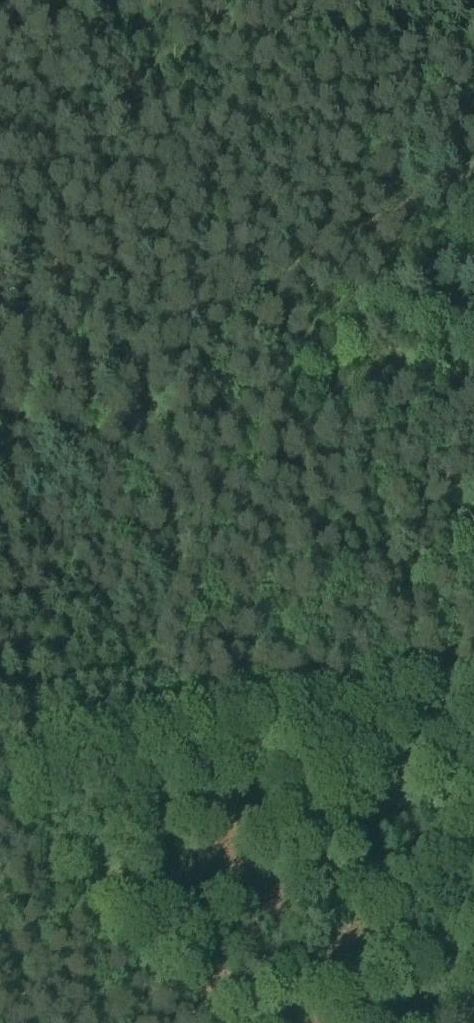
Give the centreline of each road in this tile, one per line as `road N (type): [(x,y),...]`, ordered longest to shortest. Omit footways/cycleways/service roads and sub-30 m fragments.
road 1 (track): [(0,427),(473,162)]
road 2 (track): [(17,819),(25,780),(53,759),(393,698),(473,695)]
road 3 (track): [(0,805),(149,973),(212,1022)]

